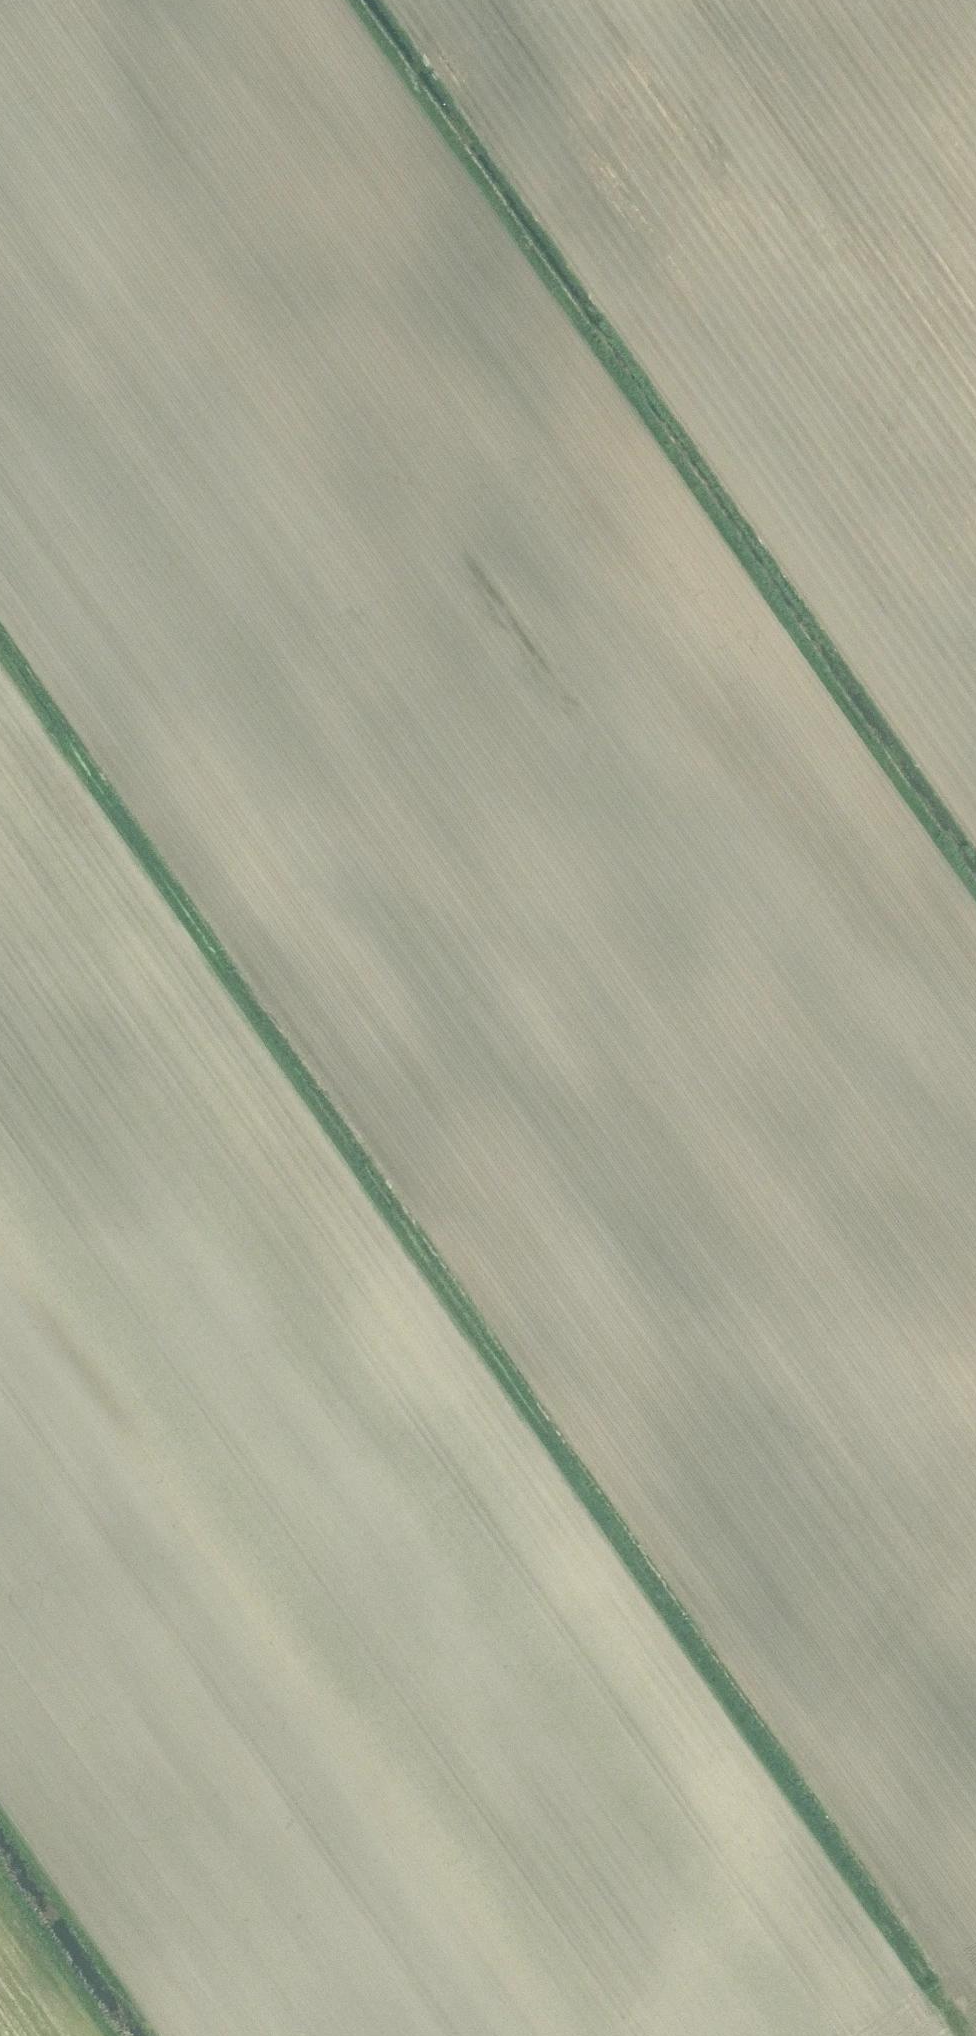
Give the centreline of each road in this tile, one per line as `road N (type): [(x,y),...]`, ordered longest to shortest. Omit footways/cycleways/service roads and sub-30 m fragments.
road 1 (track): [(962,2035),(952,2021),(926,2016),(901,1996),(0,701)]

